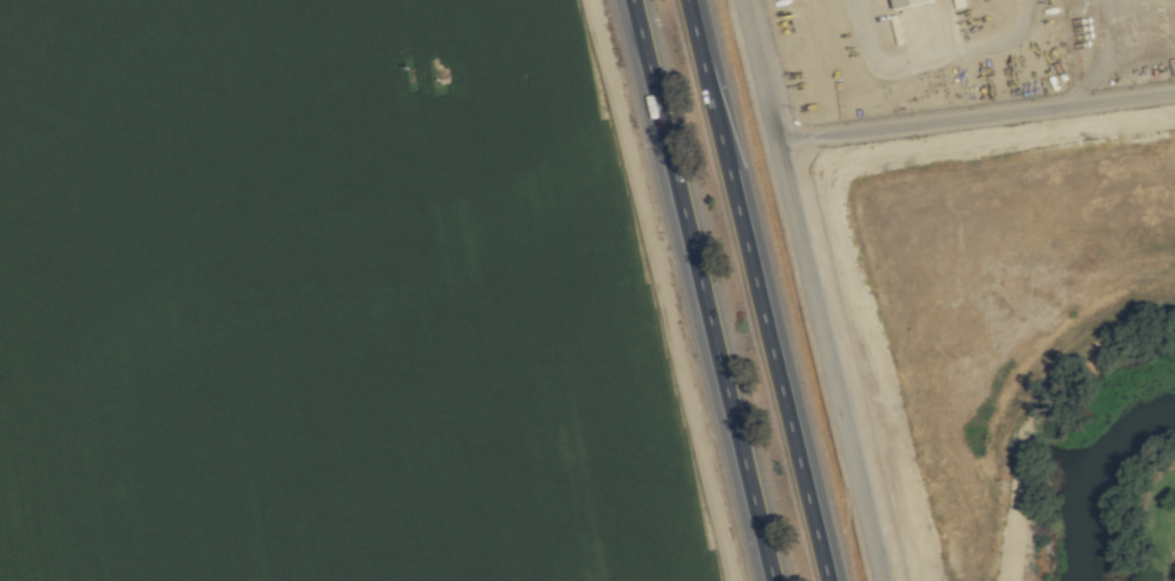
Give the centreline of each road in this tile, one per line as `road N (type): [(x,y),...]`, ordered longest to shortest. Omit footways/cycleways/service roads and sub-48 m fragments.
road 1 (motorway): [(827,580),(685,0)]
road 2 (motorway): [(631,0),(772,580)]
road 3 (tertiary): [(739,0),(880,580)]

